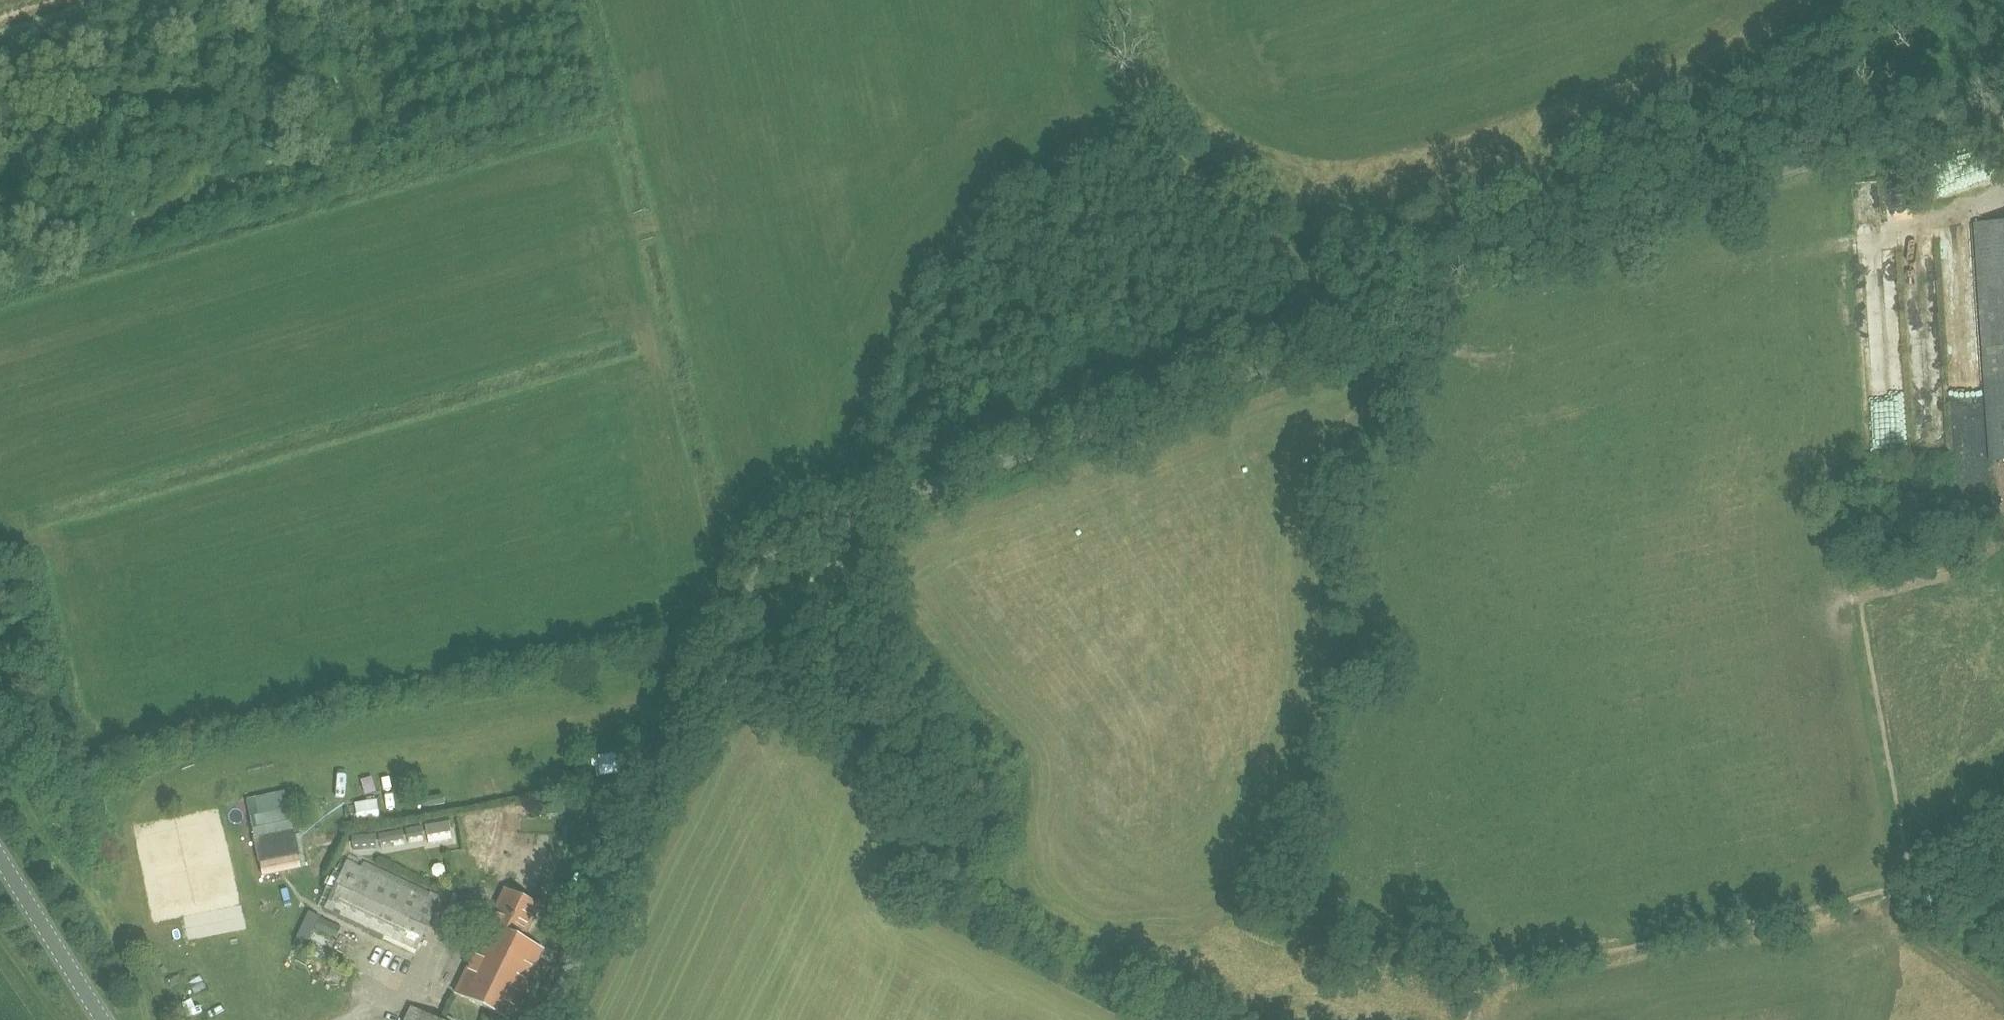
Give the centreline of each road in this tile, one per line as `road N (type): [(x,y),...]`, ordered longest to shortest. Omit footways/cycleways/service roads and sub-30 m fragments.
road 1 (unclassified): [(546,1019),(767,558),(985,464),(2003,85)]
road 2 (tertiary): [(105,1019),(0,853)]

